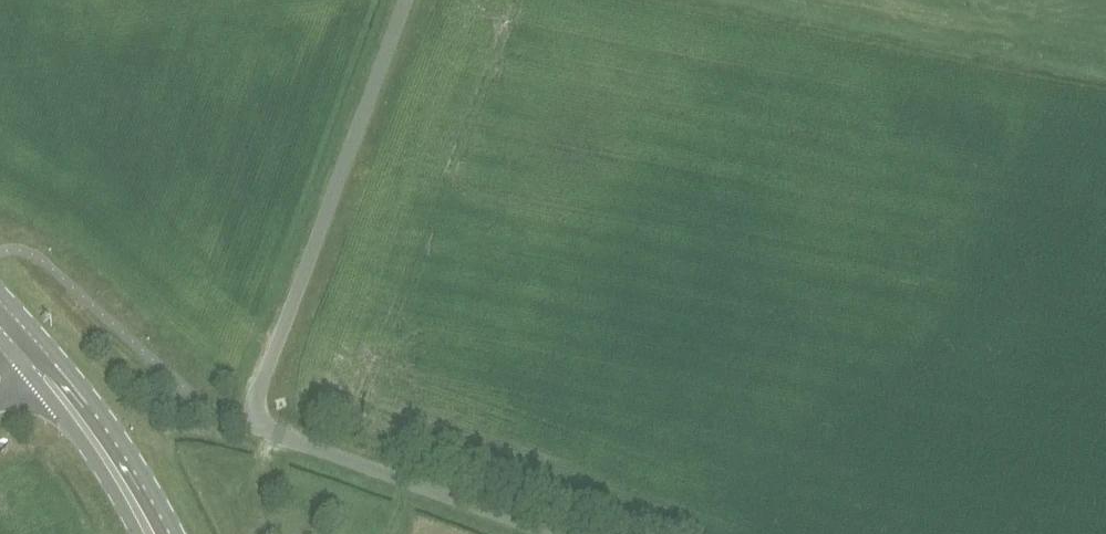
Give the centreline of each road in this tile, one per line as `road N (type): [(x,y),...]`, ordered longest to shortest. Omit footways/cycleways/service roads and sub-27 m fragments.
road 1 (unclassified): [(548,533),(310,448),(254,416),(417,0)]
road 2 (primary): [(177,533),(130,455),(45,341)]
road 3 (primary): [(33,378),(137,533)]

